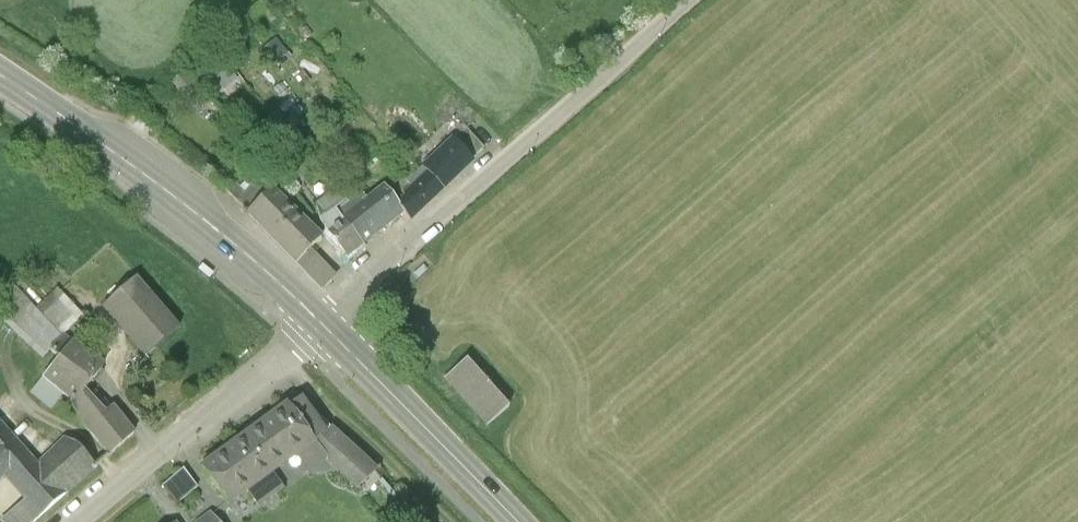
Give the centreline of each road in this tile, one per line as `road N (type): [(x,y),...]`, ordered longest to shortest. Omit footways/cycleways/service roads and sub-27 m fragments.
road 1 (residential): [(324,327),(694,0)]
road 2 (secondary): [(0,75),(162,187),(324,327)]
road 3 (residential): [(84,521),(324,327)]
road 4 (secondary): [(324,327),(518,521)]
road 5 (track): [(290,356),(458,521)]

